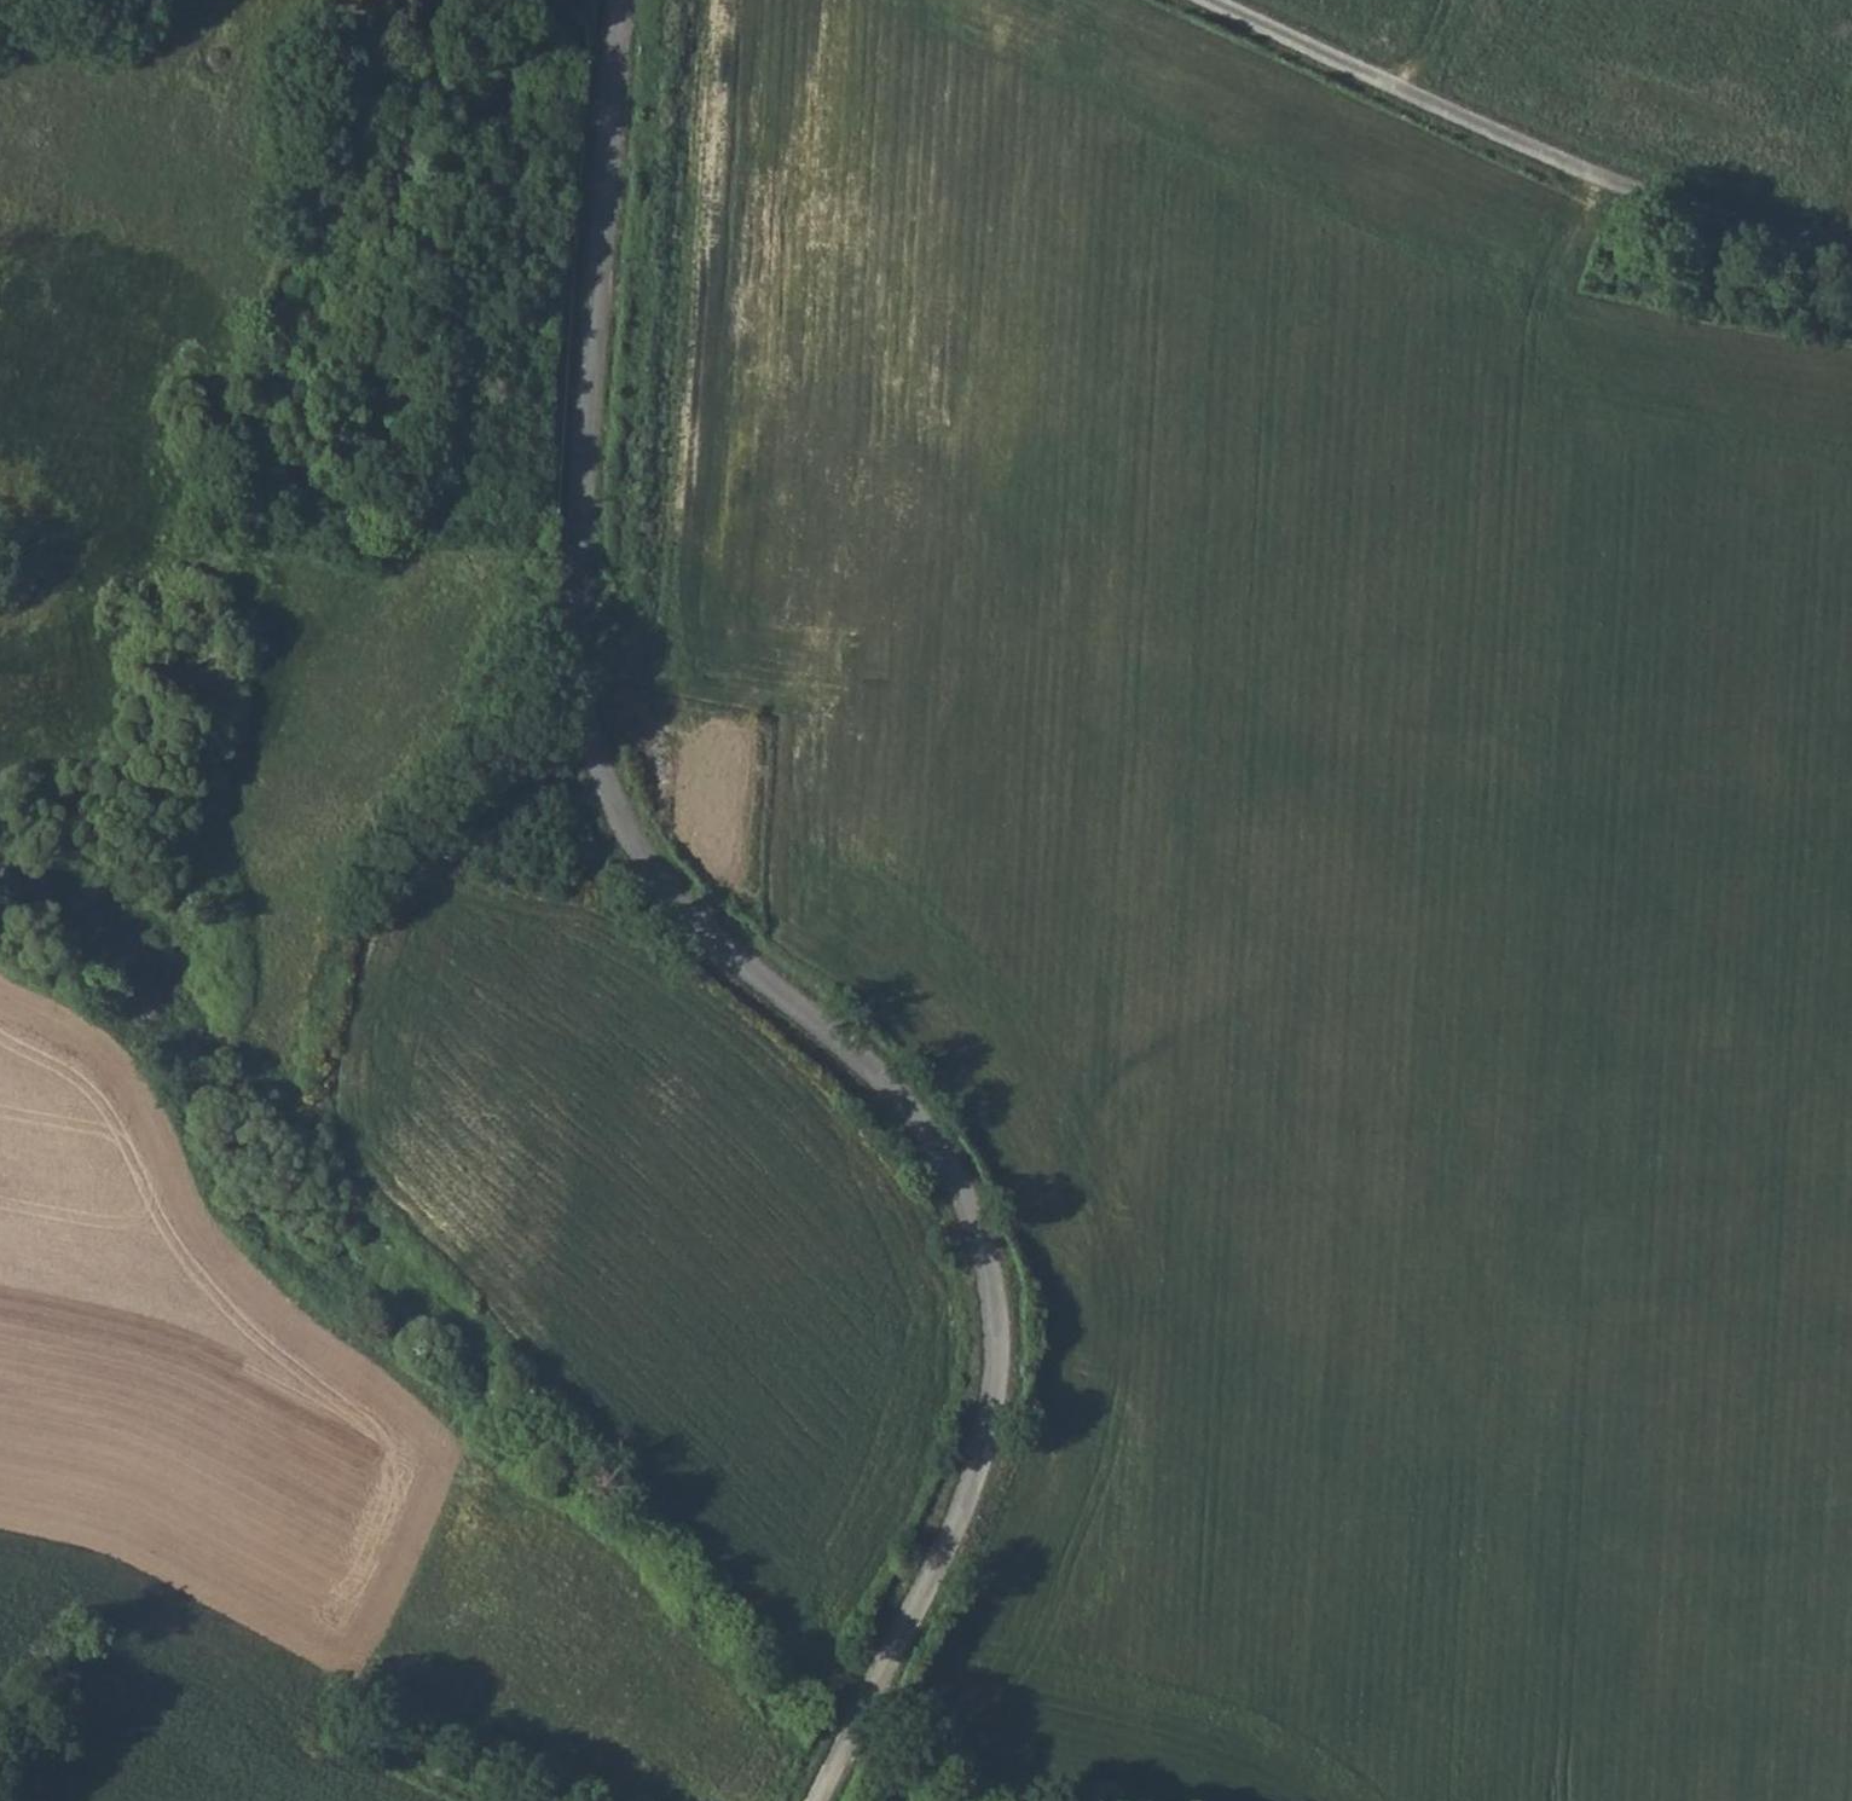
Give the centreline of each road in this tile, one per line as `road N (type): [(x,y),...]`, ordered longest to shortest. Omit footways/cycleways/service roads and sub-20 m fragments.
road 1 (tertiary): [(813,1800),(970,1500),(997,1366),(992,1290),(939,1153),(899,1099),(839,1042),(734,961),(644,857),(609,804),(585,731),(575,576),(618,0)]
road 2 (unclassified): [(1234,0),(1664,193),(1851,239)]

